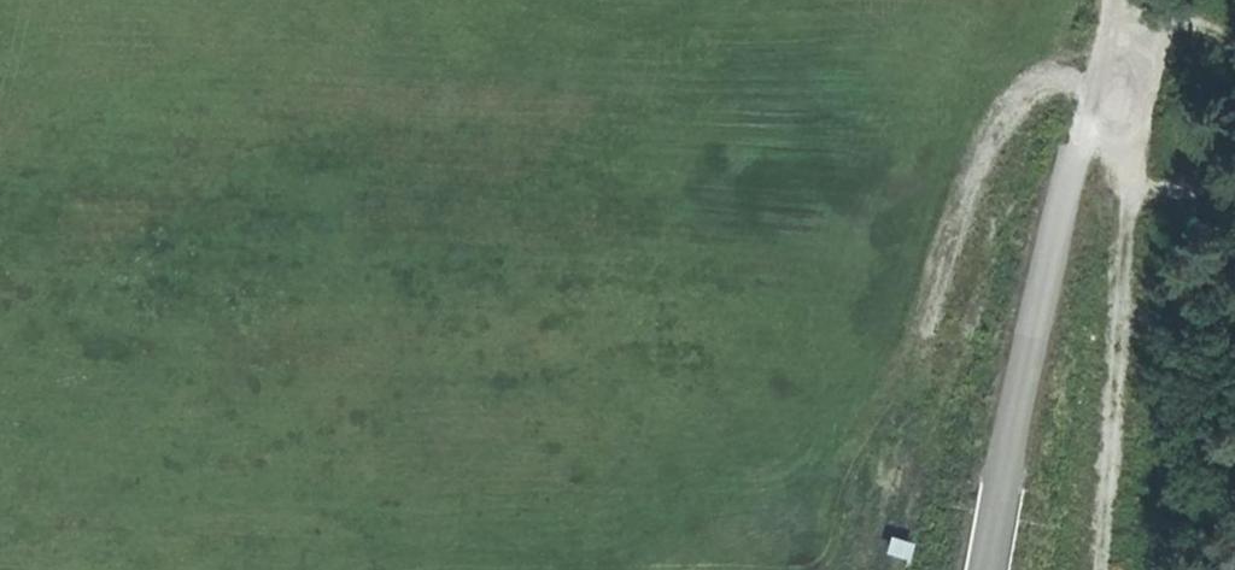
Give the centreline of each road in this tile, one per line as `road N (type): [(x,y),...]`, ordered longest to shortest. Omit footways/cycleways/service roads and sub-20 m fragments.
road 1 (track): [(874,569),(981,171),(1024,115),(1071,92),(1129,102),(1152,132),(1109,569)]
road 2 (track): [(985,569),(1092,116)]
road 3 (track): [(1110,7),(1219,27),(1234,46)]

